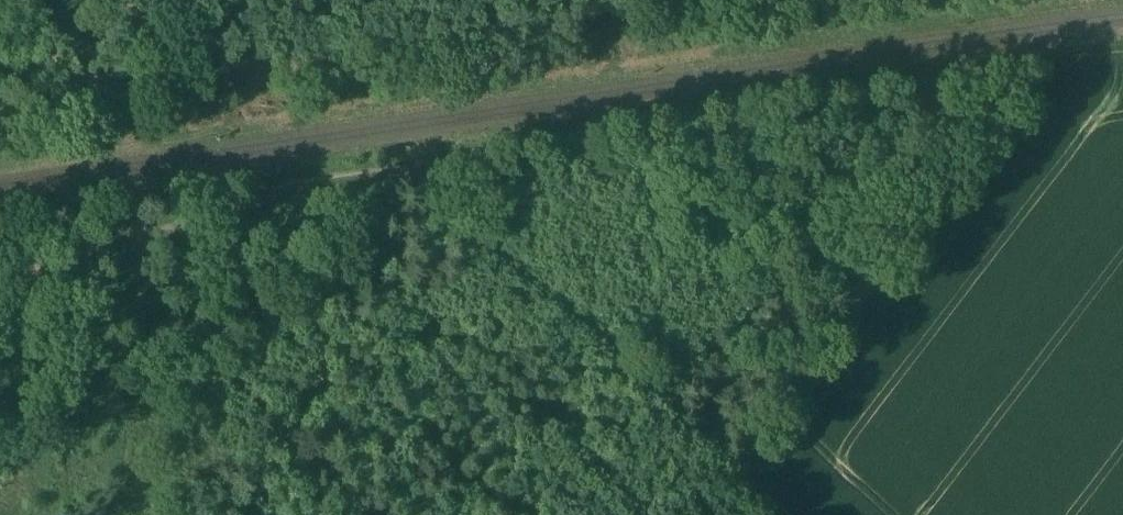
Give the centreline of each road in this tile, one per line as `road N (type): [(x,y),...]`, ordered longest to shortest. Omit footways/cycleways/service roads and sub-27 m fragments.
road 1 (track): [(0,282),(420,151),(1122,50)]
road 2 (track): [(794,514),(420,151)]

